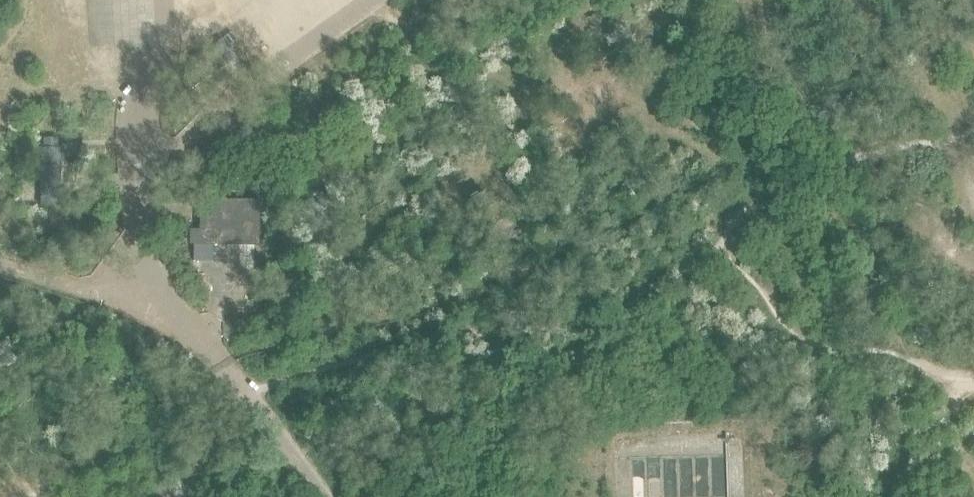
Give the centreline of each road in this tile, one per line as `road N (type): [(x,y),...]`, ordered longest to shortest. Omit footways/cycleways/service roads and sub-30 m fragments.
road 1 (track): [(178,324),(154,284),(136,206),(220,110),(376,0)]
road 2 (track): [(315,496),(178,324)]
road 3 (track): [(178,324),(0,269)]

